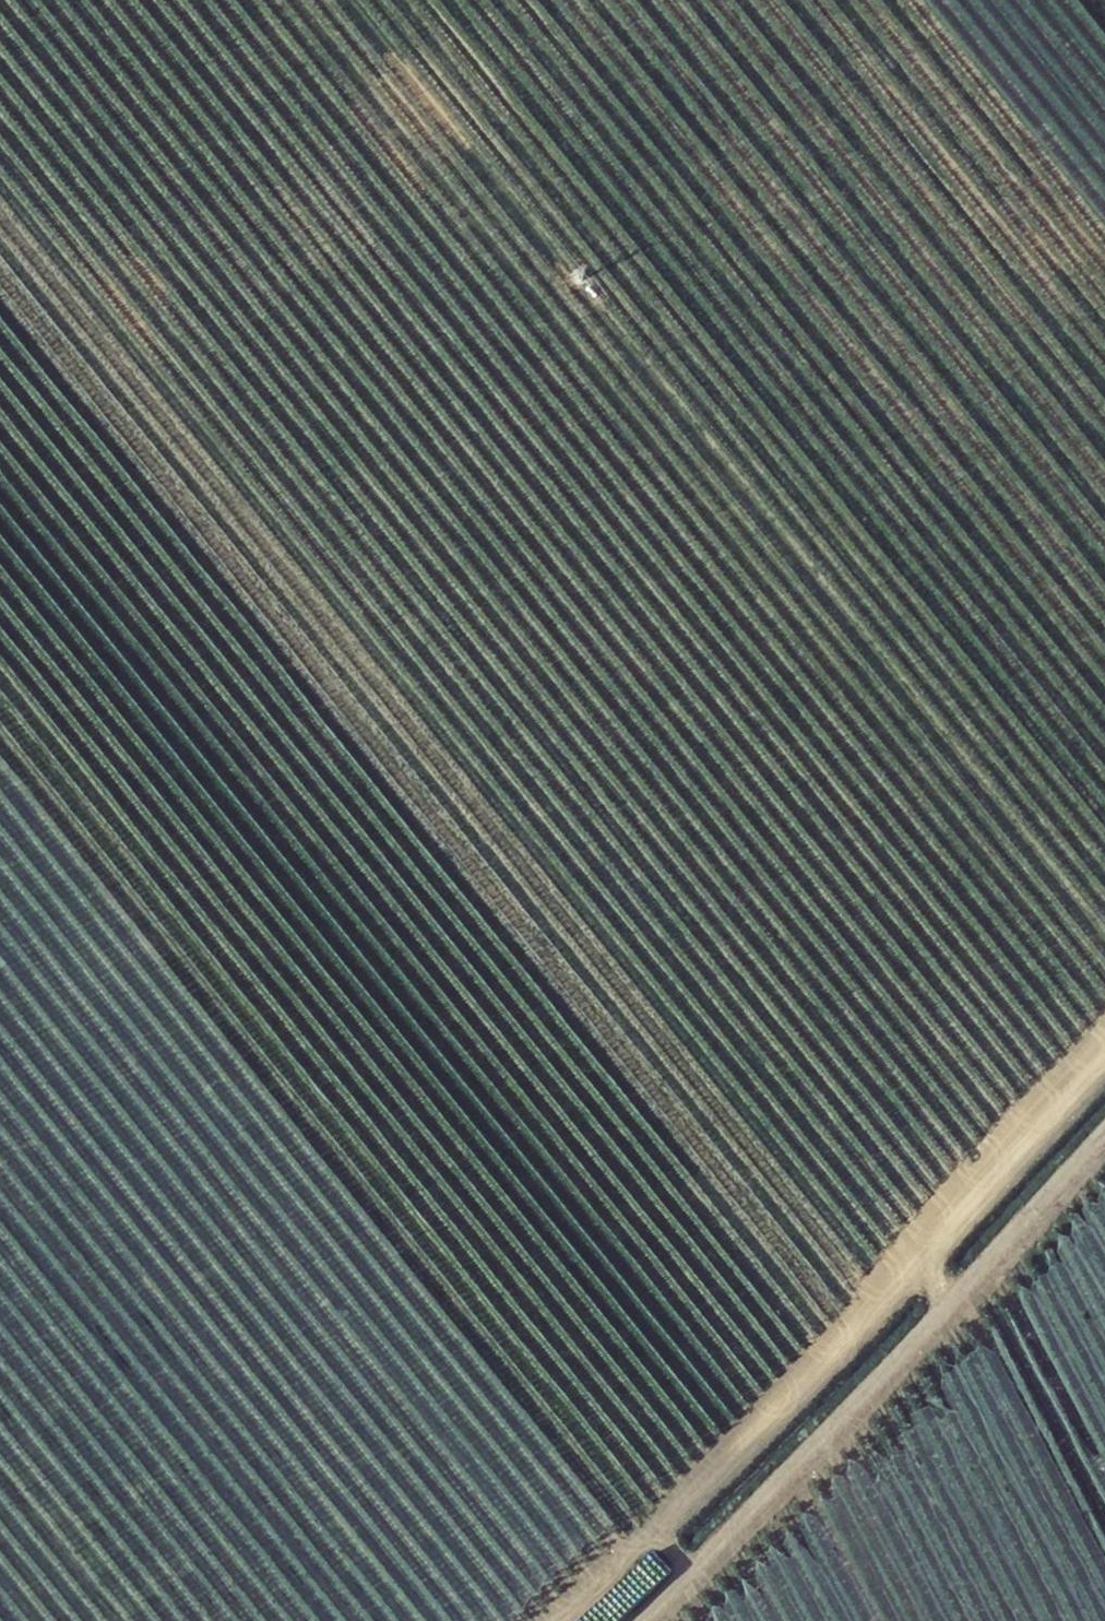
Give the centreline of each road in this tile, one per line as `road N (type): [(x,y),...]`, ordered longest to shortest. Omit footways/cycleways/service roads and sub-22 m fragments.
road 1 (track): [(1104,1148),(632,1620)]

